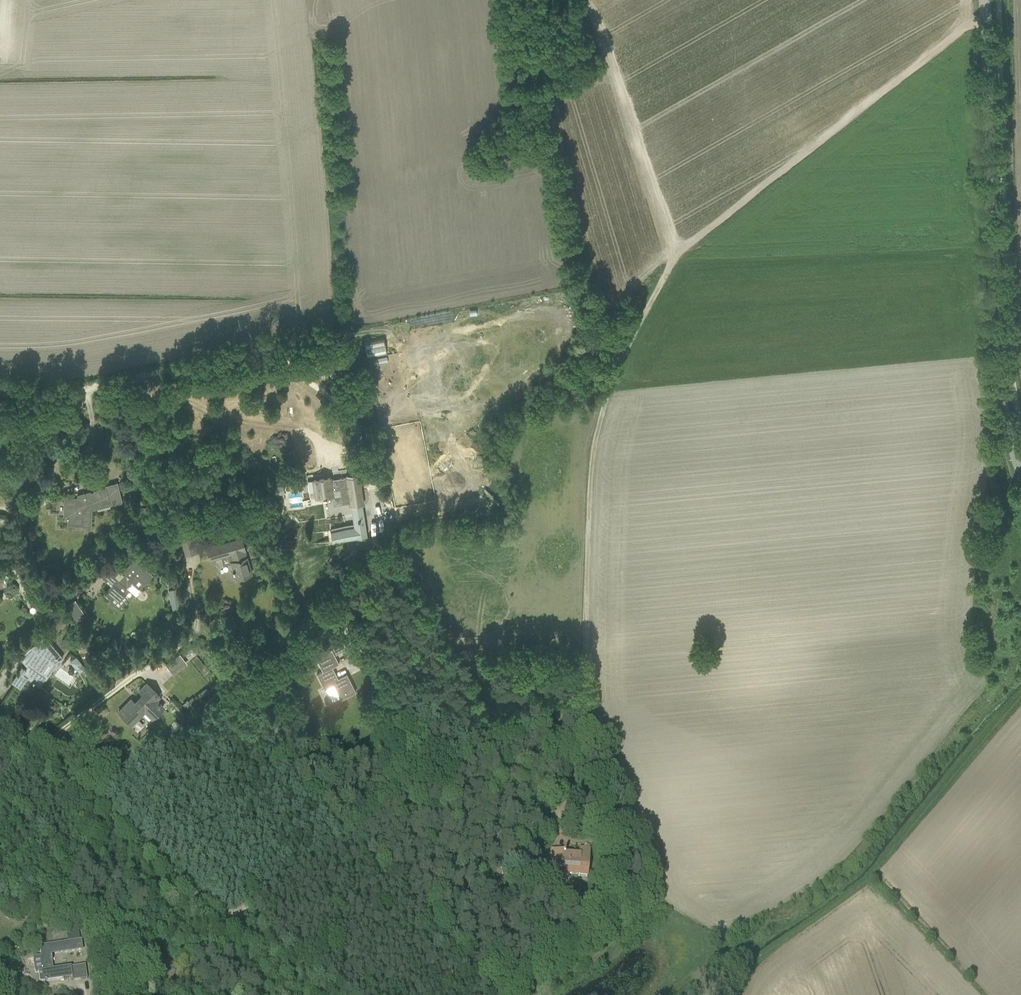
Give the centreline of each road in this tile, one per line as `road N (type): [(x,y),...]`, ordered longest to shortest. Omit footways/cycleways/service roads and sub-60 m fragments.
road 1 (track): [(229,922),(583,701),(588,472),(603,398),(636,327),(695,246),(967,29),(985,24)]
road 2 (tertiary): [(1020,468),(996,361),(985,0)]
road 3 (track): [(312,994),(32,760)]
road 4 (track): [(676,268),(585,0)]
road 5 (residential): [(32,760),(184,639),(189,604)]

